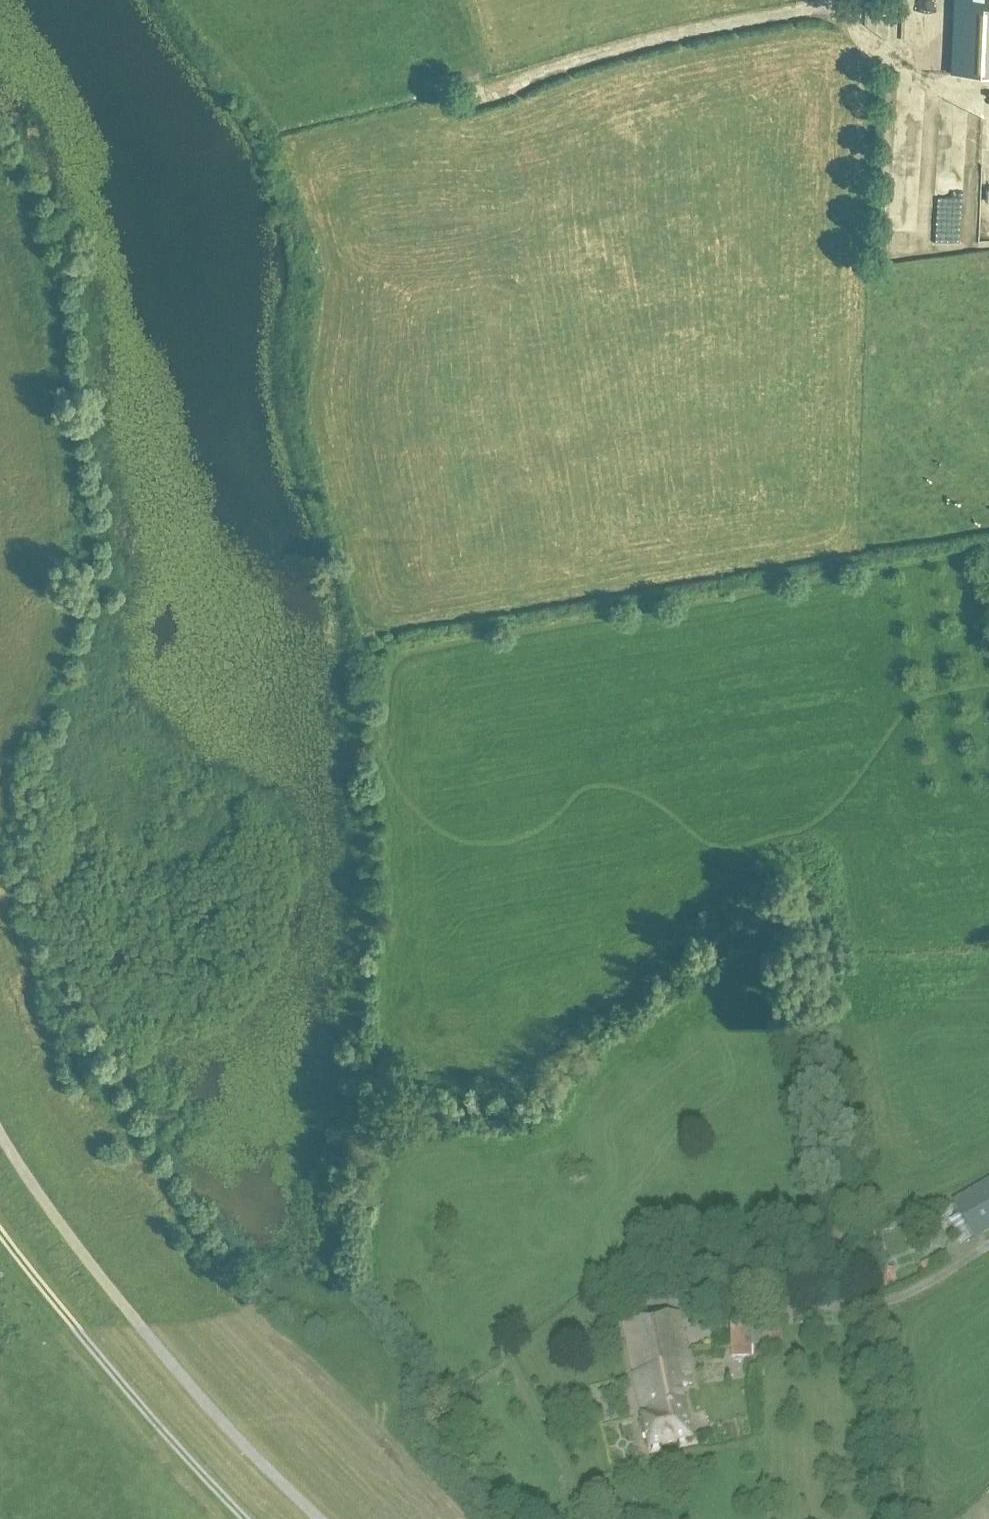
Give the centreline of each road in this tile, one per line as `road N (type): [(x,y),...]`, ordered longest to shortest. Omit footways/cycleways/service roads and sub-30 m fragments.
road 1 (unclassified): [(247,1518),(0,1231)]

